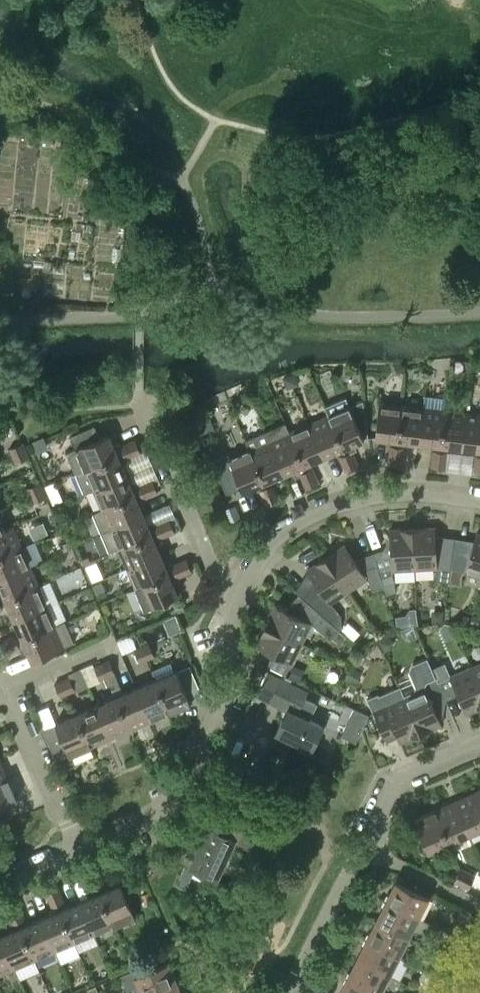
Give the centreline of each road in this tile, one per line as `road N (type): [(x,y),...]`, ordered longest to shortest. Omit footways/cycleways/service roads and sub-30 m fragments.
road 1 (residential): [(235,584),(220,620),(239,664),(228,704),(178,800),(78,843)]
road 2 (residential): [(297,992),(394,791),(418,770),(479,744)]
road 3 (residential): [(479,500),(423,489),(362,496),(305,515),(265,541),(235,584)]
road 4 (residential): [(235,584),(212,572),(138,388)]
road 5 (residential): [(78,843),(54,807),(4,689)]

